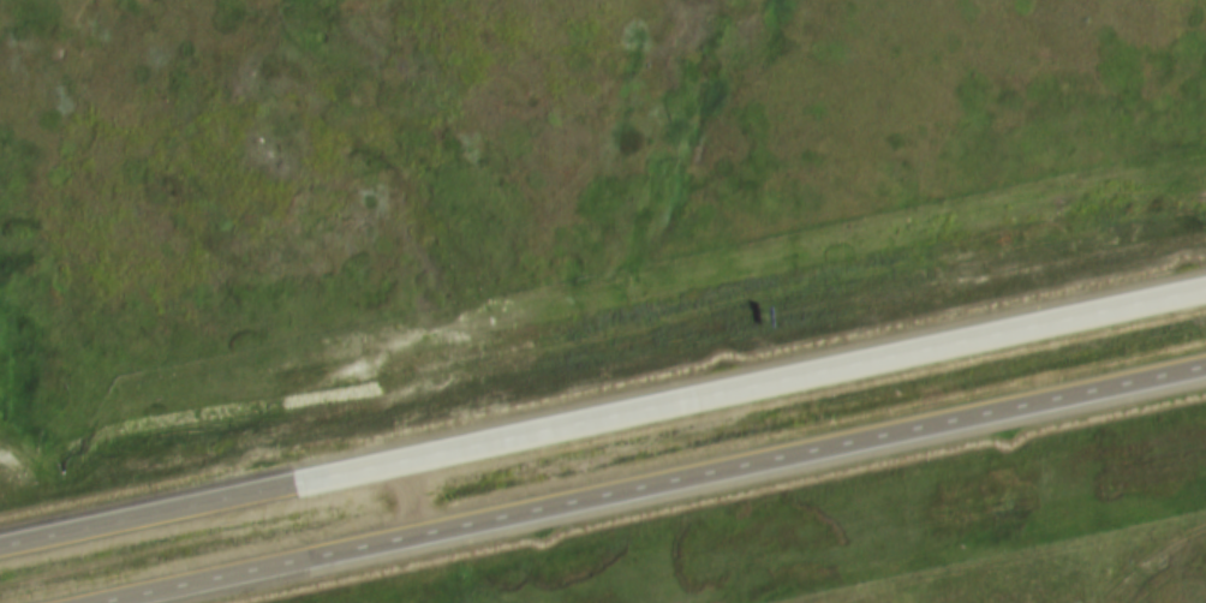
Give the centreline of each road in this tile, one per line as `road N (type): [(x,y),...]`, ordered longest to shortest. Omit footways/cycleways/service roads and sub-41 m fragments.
road 1 (motorway): [(1205,299),(0,556)]
road 2 (motorway): [(129,602),(1205,376)]
road 3 (track): [(1107,602),(1147,563),(1205,532)]

